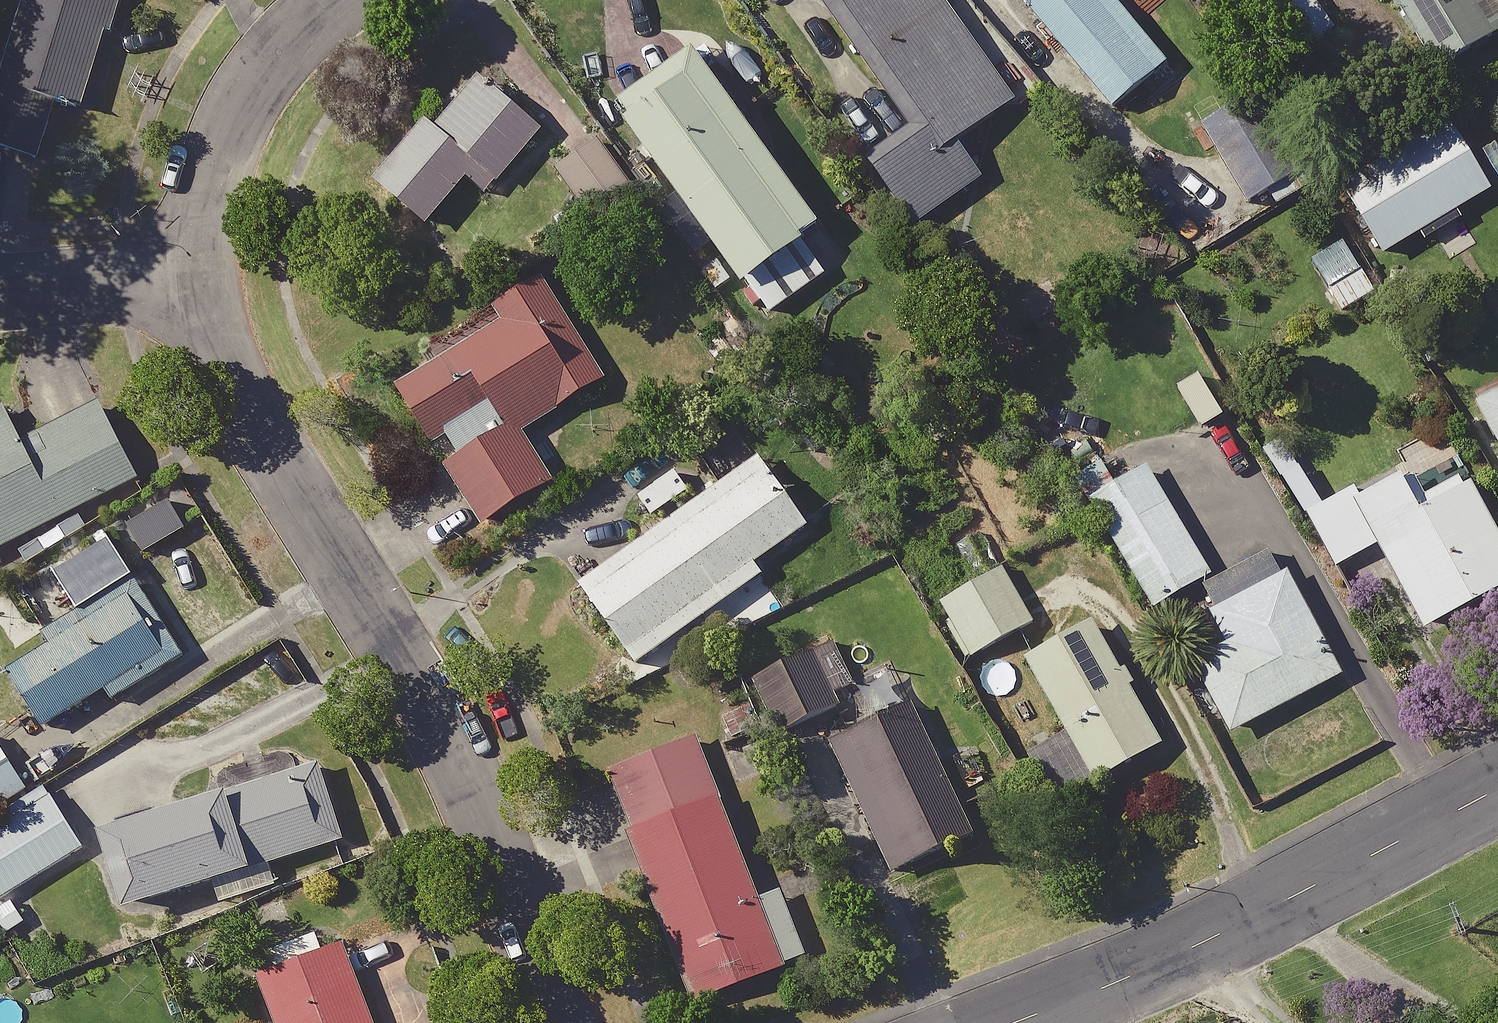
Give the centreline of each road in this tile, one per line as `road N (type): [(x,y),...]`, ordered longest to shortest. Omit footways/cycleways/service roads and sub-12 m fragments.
road 1 (residential): [(196,282),(240,380),(403,652),(477,806),(563,1022)]
road 2 (residential): [(1497,793),(1270,913),(1010,1022)]
road 3 (residential): [(335,0),(307,21),(250,102),(210,213),(196,282)]
road 4 (residential): [(0,310),(196,282)]

